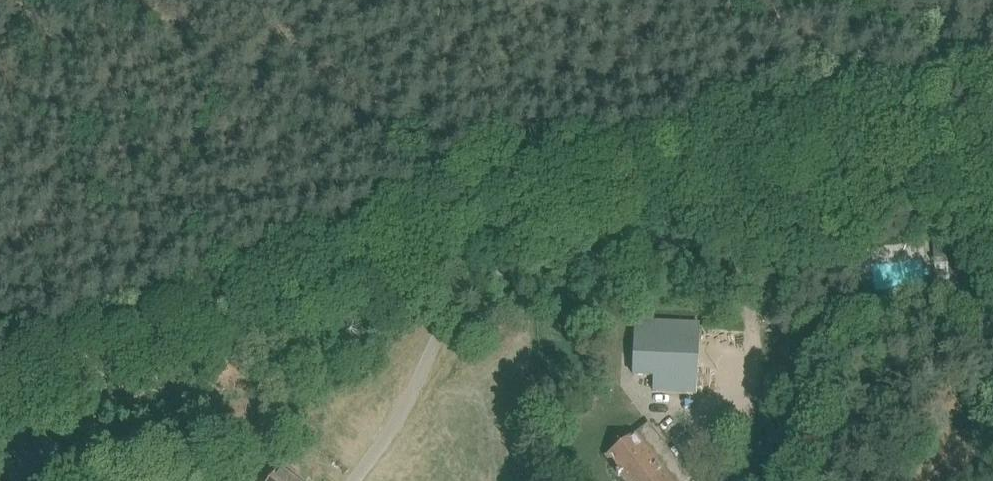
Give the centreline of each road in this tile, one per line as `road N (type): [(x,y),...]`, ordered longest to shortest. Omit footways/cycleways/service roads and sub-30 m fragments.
road 1 (track): [(0,398),(462,219),(738,146),(992,111)]
road 2 (unclassified): [(353,480),(405,405),(466,290),(495,269),(992,159)]

